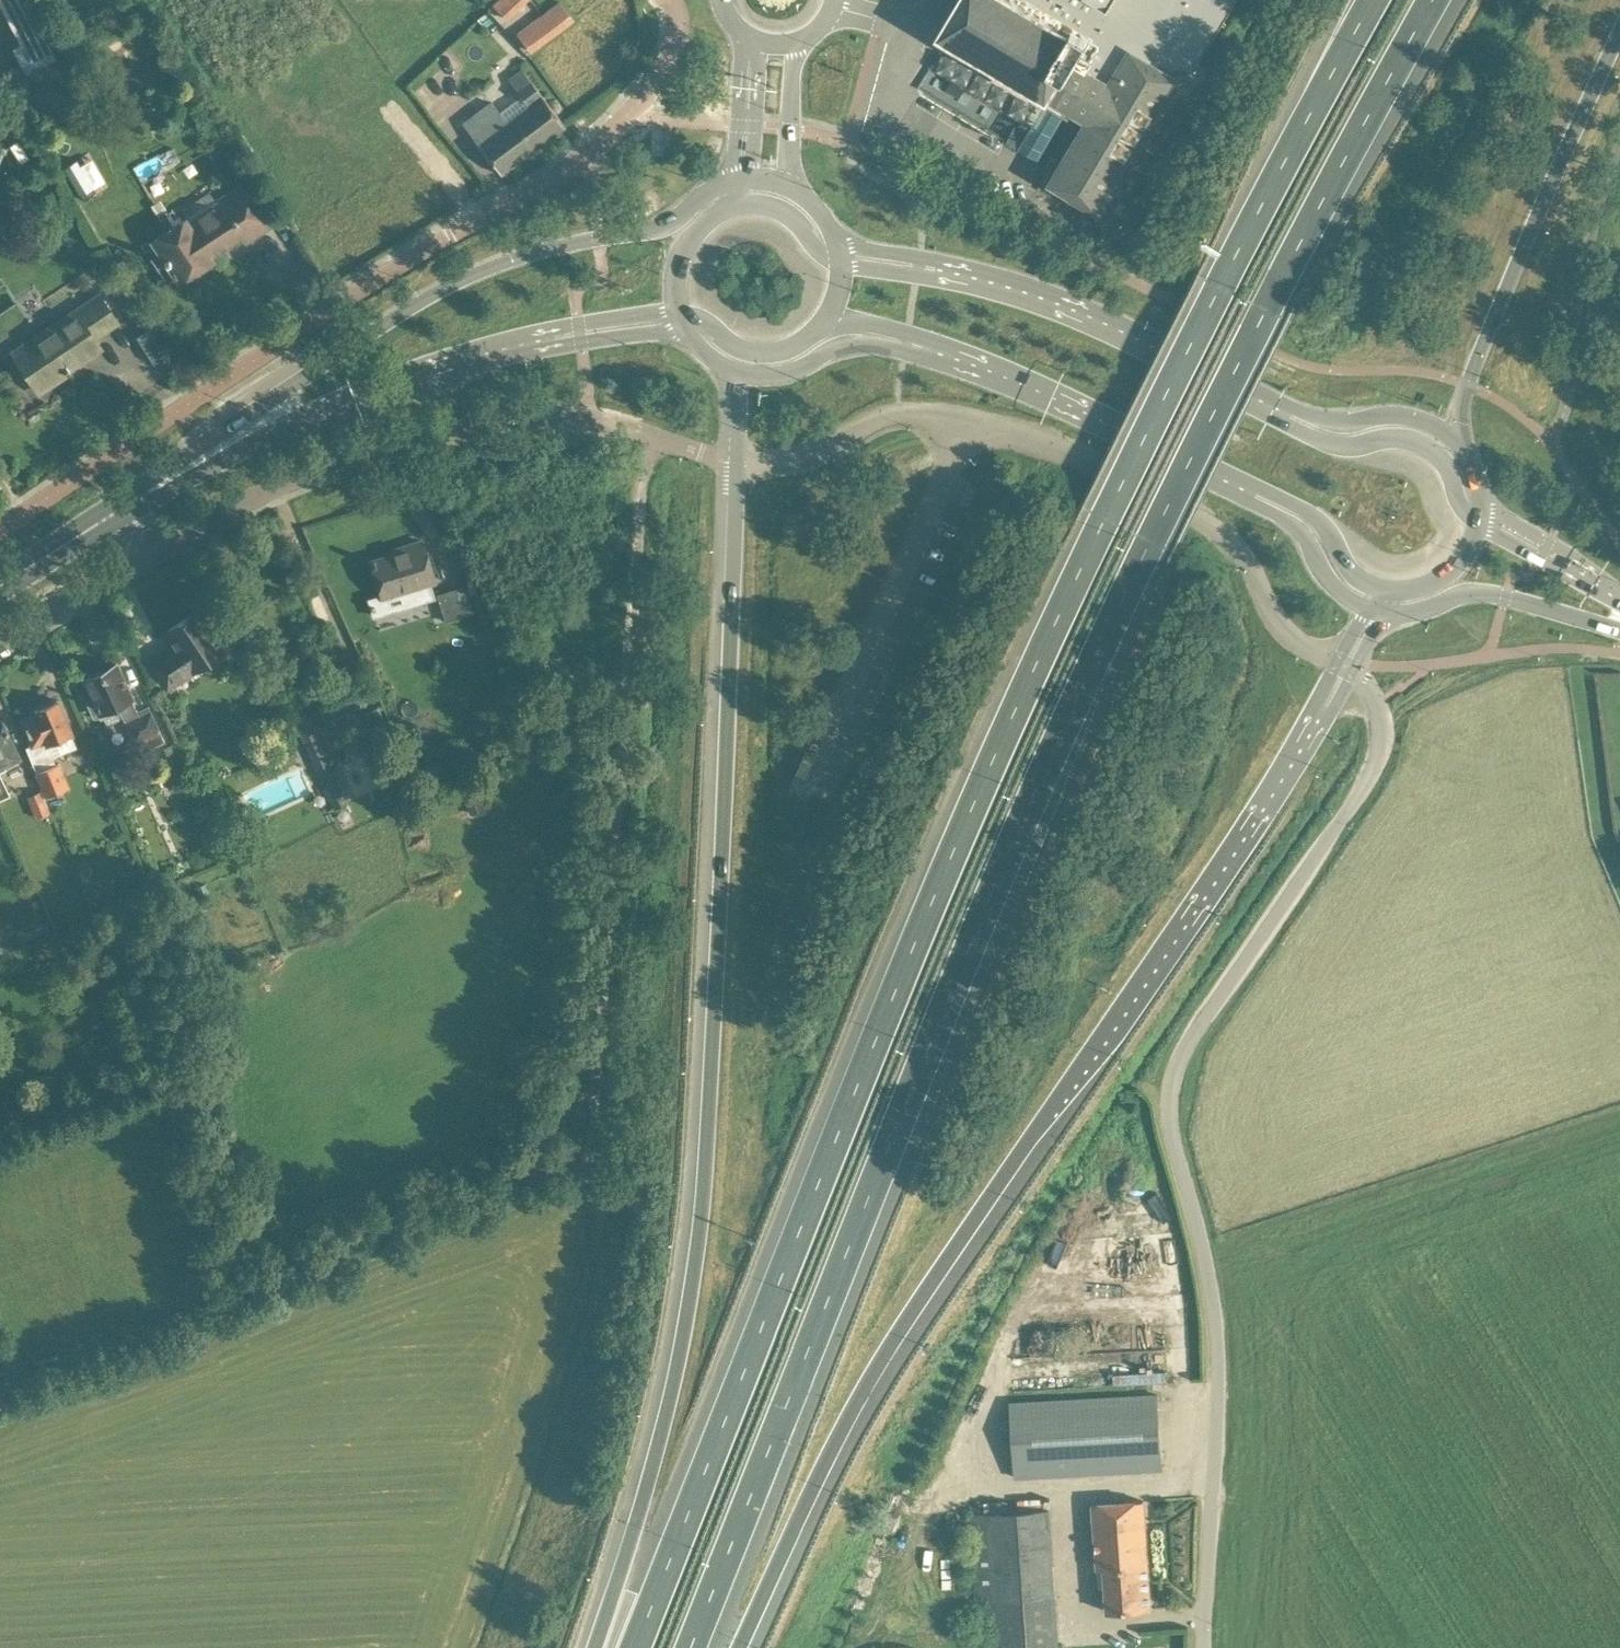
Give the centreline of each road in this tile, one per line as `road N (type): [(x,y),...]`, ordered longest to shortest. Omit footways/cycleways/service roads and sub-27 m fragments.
road 1 (motorway): [(692,1647),(1014,845),(1269,310),(1441,0)]
road 2 (motorway): [(1370,0),(1105,516),(925,915),(632,1647)]
road 3 (motorway): [(738,464),(698,1235),(673,1384),(595,1647)]
road 4 (motorway): [(738,1647),(876,1370),(1202,902),(1323,712)]
road 5 (unclassified): [(1207,1647),(1209,1502),(1225,1424),(1225,1351),(1177,1132),(1178,1082),(1193,1041),(1384,751),(1383,702),(1353,670)]
road 6 (residential): [(0,527),(588,152),(672,62),(680,23),(673,0)]
road 7 (track): [(597,1184),(649,435)]
road 8 (secondary): [(724,183),(655,229),(532,252),(430,295),(249,412),(127,505)]
road 9 (residential): [(738,464),(588,416),(535,414),(339,462),(155,550)]
road 10 (unclassified): [(1339,663),(1306,647),(1282,624),(1238,546),(1204,519),(1016,433),(968,421)]
road 11 (primary): [(1457,444),(1467,385),(1619,31)]
road 12 (secondary): [(127,505),(377,387),(536,340)]
road 13 (unclassified): [(801,794),(968,421)]
road 14 (secondary): [(1291,415),(1136,334),(1039,295),(920,266)]
road 15 (secondary): [(907,341),(1033,388),(1256,496)]
road 16 (secondary): [(1480,523),(1461,503),(1443,461),(1418,442),(1388,436),(1337,445),(1291,415)]
road 17 (unclassified): [(968,421),(895,421),(814,453),(738,464)]
road 18 (tertiary): [(1429,606),(1477,592),(1619,627)]
road 19 (residential): [(155,550),(0,643)]
road 20 (secondary): [(737,371),(787,374),(847,344),(907,341)]
road 21 (secondary): [(1457,444),(1429,424),(1396,414),(1330,423),(1291,415)]
road 22 (secondary): [(1256,496),(1315,517),(1353,575),(1388,591)]
road 23 (secondary): [(1256,496),(1305,536),(1333,585),(1367,608)]
road 24 (secondary): [(680,312),(756,351),(784,349),(821,327)]
road 25 (secondary): [(536,340),(689,332)]
road 26 (secondary): [(0,586),(127,505)]
road 27 (secondary): [(797,190),(790,129),(796,42)]
road 28 (secondary): [(536,340),(580,325),(680,312)]
road 29 (secondary): [(740,204),(715,215),(687,245),(678,271),(680,312)]
road 30 (secondary): [(749,60),(724,183)]
road 31 (secondary): [(1388,591),(1419,589),(1450,572),(1480,523)]
road 32 (secondary): [(842,264),(784,210),(740,204)]

